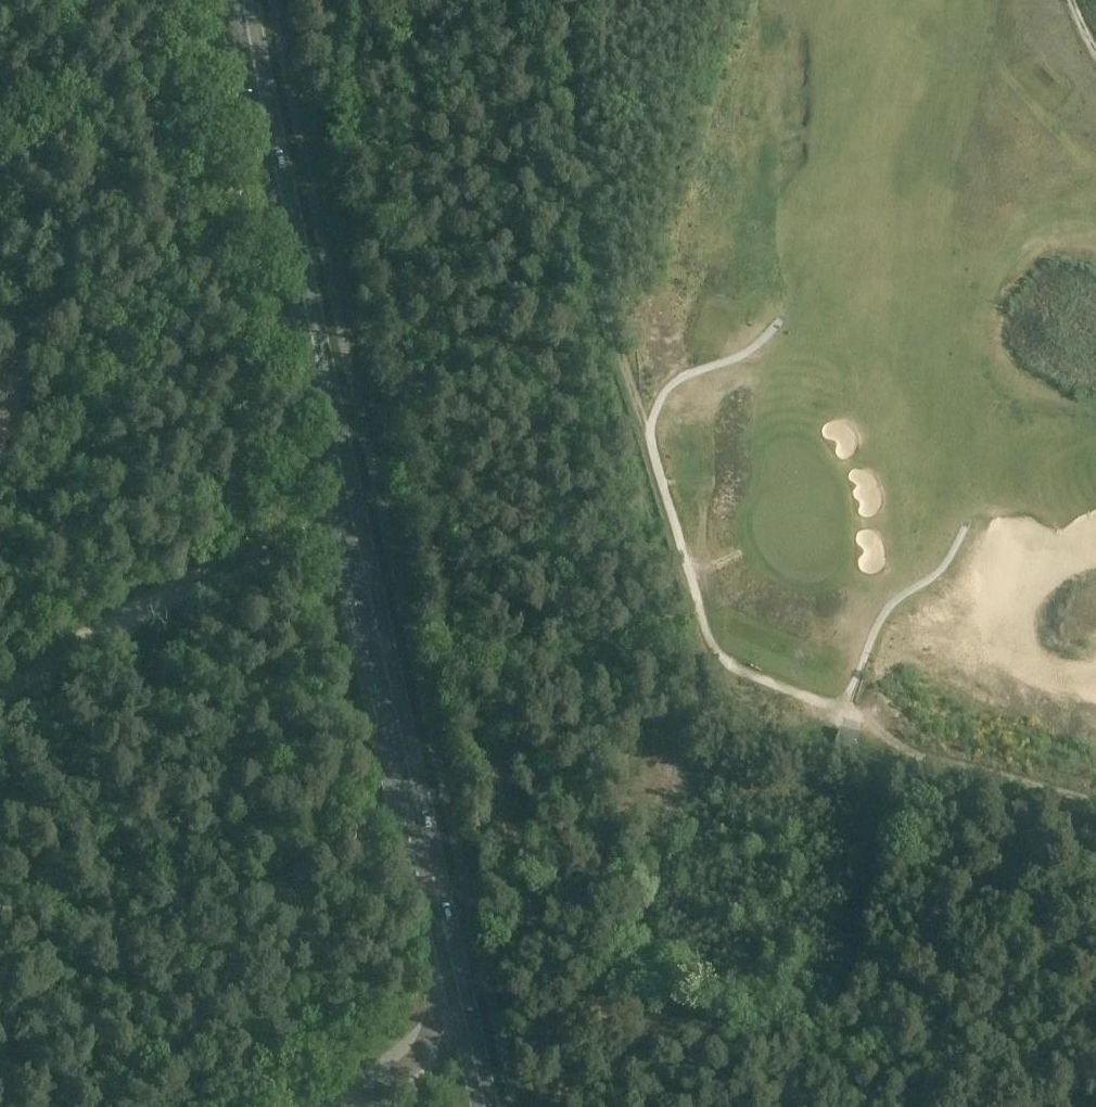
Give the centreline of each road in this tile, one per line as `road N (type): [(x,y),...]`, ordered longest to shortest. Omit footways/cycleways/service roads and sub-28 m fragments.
road 1 (primary): [(484,1106),(242,0)]
road 2 (track): [(570,0),(570,102),(647,446),(722,660),(844,710),(895,748),(1095,796)]
road 3 (track): [(964,529),(943,575),(888,601),(844,710),(793,732),(724,717),(692,735),(539,899),(511,943),(484,960)]
road 4 (track): [(354,531),(182,588),(0,696)]
road 5 (track): [(775,323),(753,349),(670,389),(647,446)]
road 6 (track): [(0,323),(13,354),(14,391),(0,444)]

